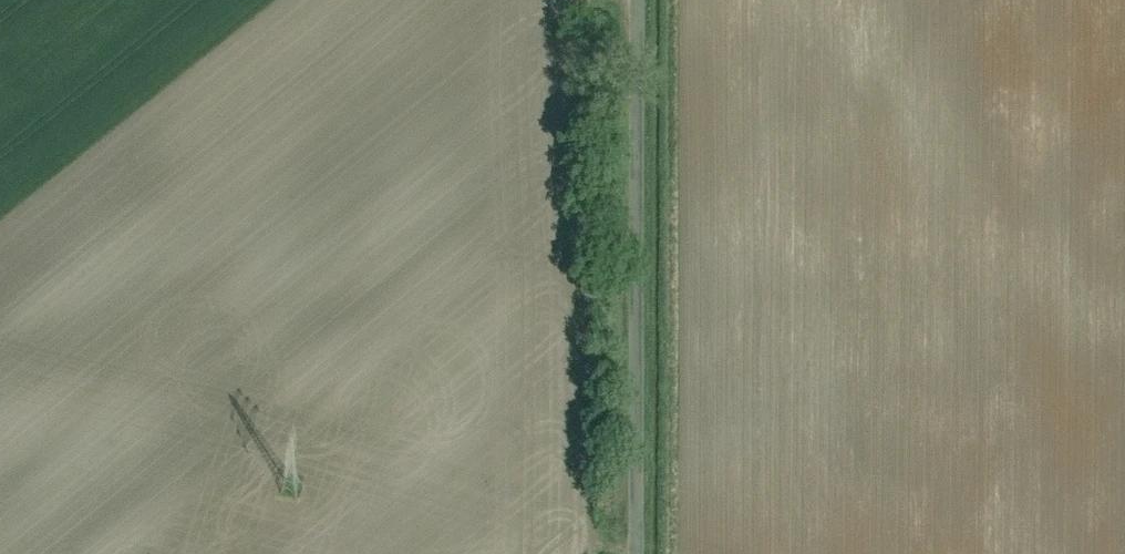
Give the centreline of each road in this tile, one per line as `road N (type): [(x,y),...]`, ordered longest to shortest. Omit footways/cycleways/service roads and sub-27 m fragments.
road 1 (unclassified): [(620,0),(618,553)]

